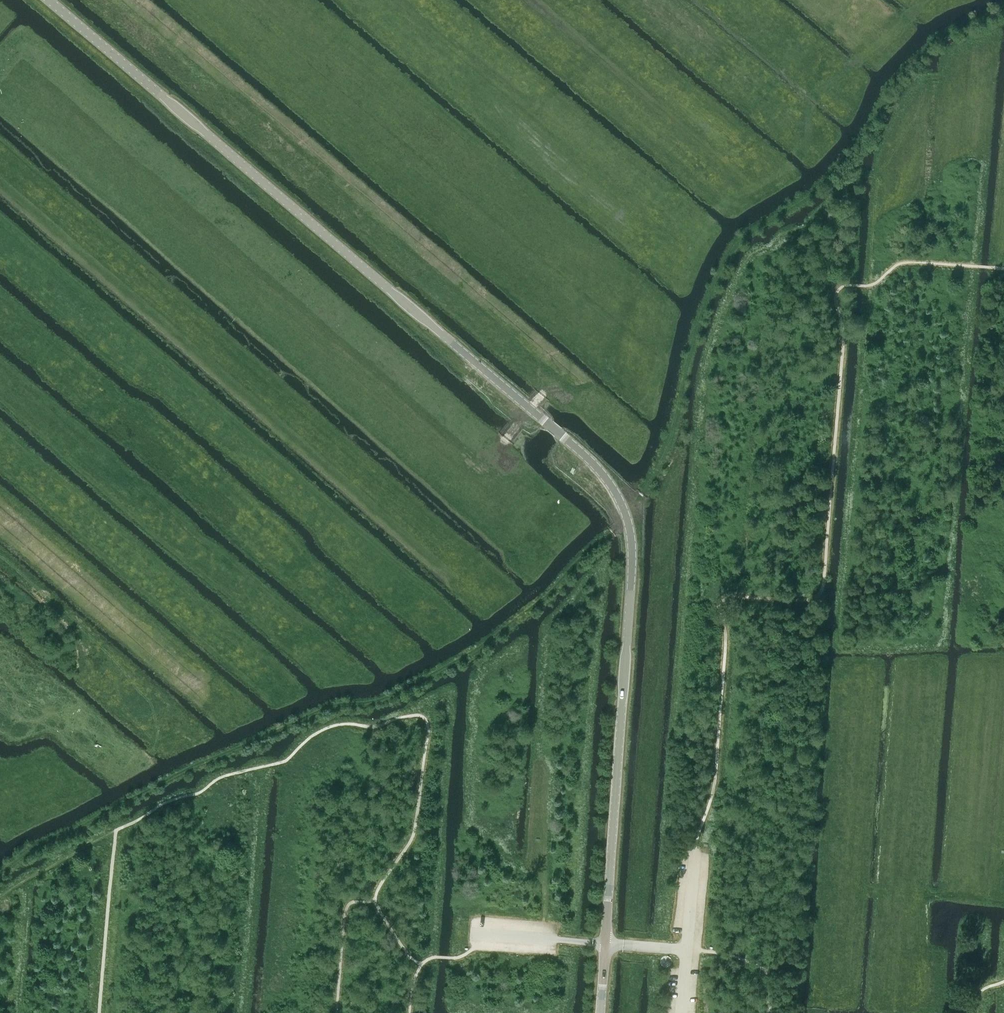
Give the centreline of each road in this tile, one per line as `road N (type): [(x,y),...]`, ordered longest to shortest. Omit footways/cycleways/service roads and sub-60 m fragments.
road 1 (tertiary): [(606,942),(632,545),(619,504),(568,443),(46,0)]
road 2 (unclassified): [(606,942),(686,950),(694,848)]
road 3 (unclassified): [(606,942),(476,932)]

